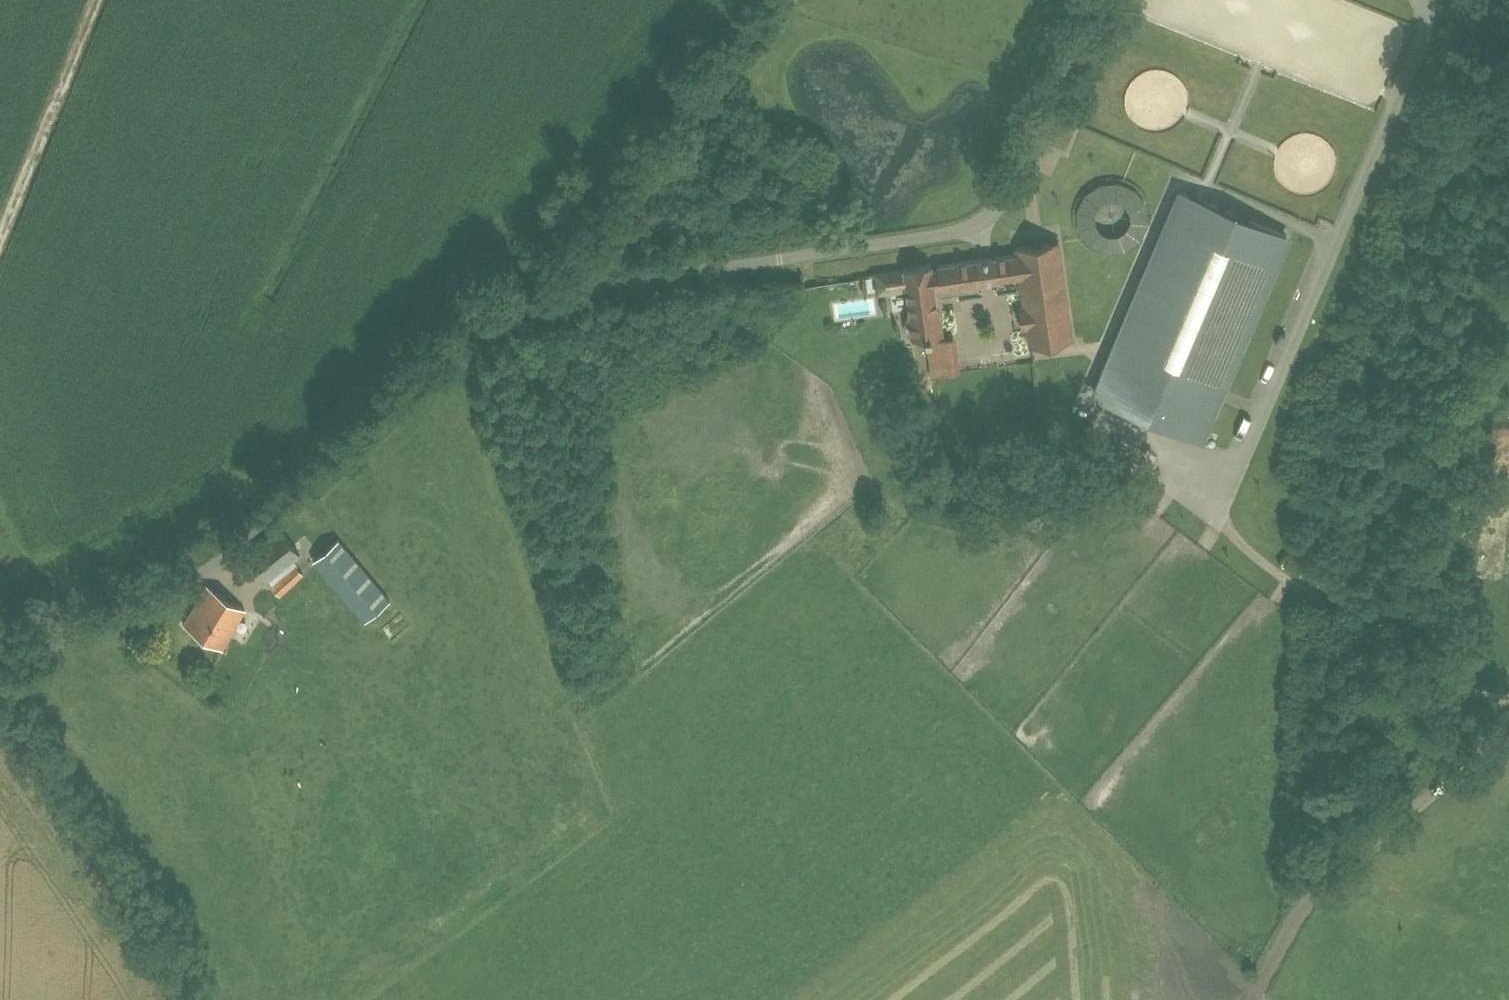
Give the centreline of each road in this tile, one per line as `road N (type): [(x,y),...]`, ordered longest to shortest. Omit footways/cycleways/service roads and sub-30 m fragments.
road 1 (unclassified): [(0,634),(40,633),(141,609),(240,548),(319,483),(450,340),(510,297),(948,232),(1022,171),(1090,0)]
road 2 (track): [(1221,516),(1244,549),(1389,650),(1445,684),(1508,696)]

